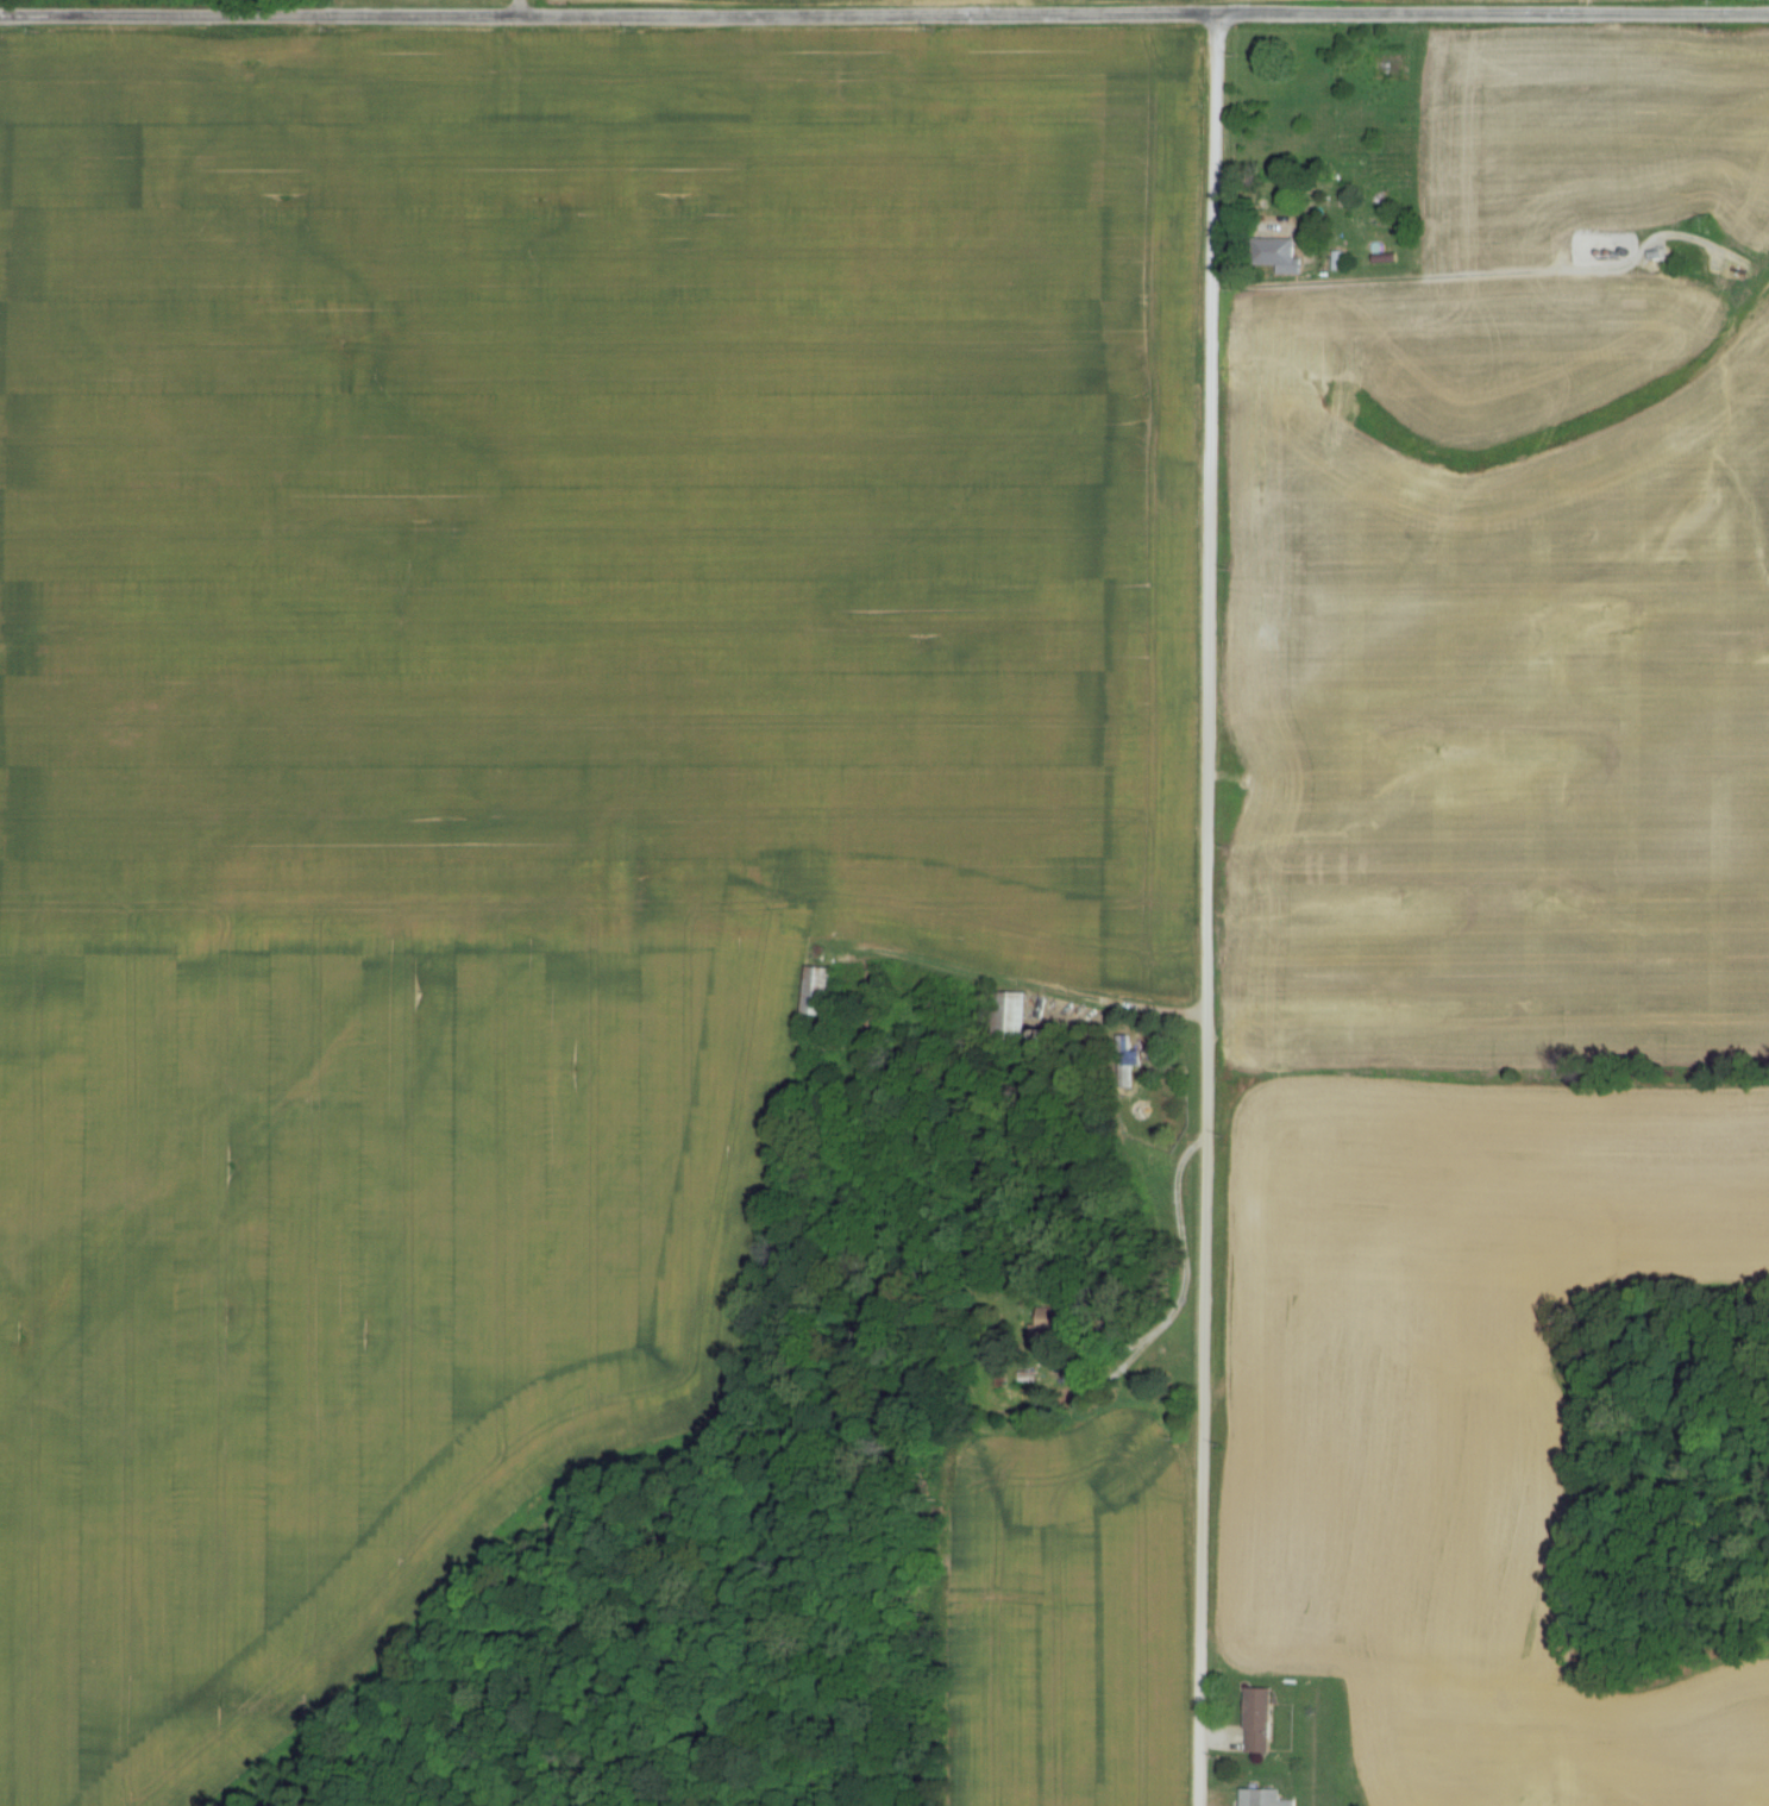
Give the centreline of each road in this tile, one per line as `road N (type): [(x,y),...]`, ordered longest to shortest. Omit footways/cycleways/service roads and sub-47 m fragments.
road 1 (residential): [(1193,1805),(1209,10)]
road 2 (residential): [(1768,11),(920,10),(308,23),(0,17)]

